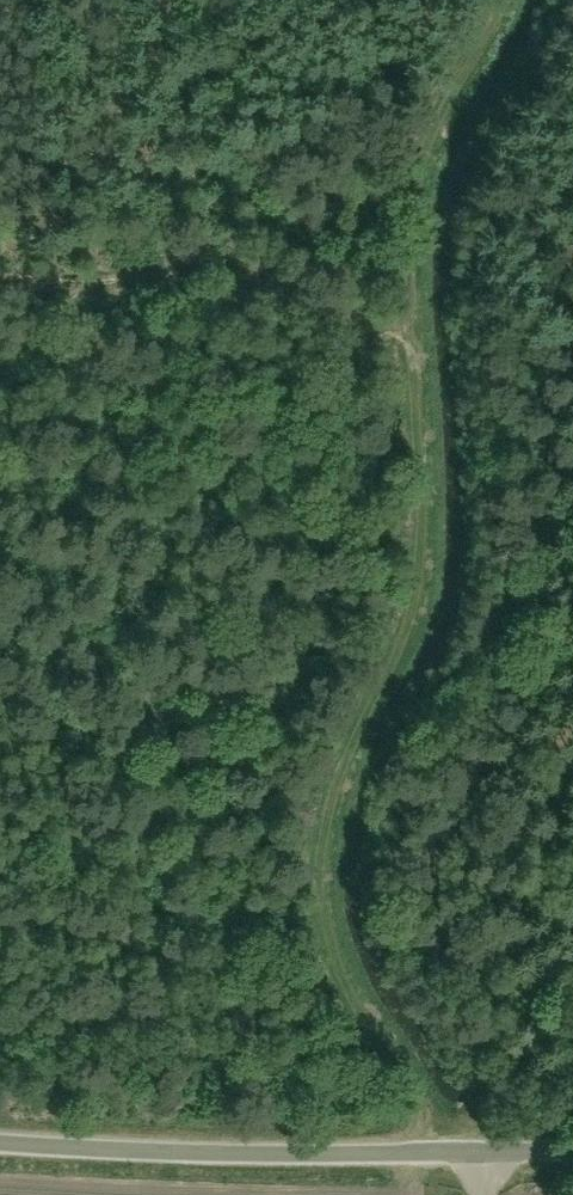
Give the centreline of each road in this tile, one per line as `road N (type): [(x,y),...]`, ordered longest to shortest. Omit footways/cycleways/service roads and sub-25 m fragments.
road 1 (track): [(507,0),(434,173),(421,244),(434,471),(423,588),(401,668),(356,754),(328,862),(329,939),(423,1111),(418,1154)]
road 2 (unclassified): [(0,1146),(254,1156),(495,1153)]
road 3 (track): [(0,278),(176,269),(234,275),(427,348)]

